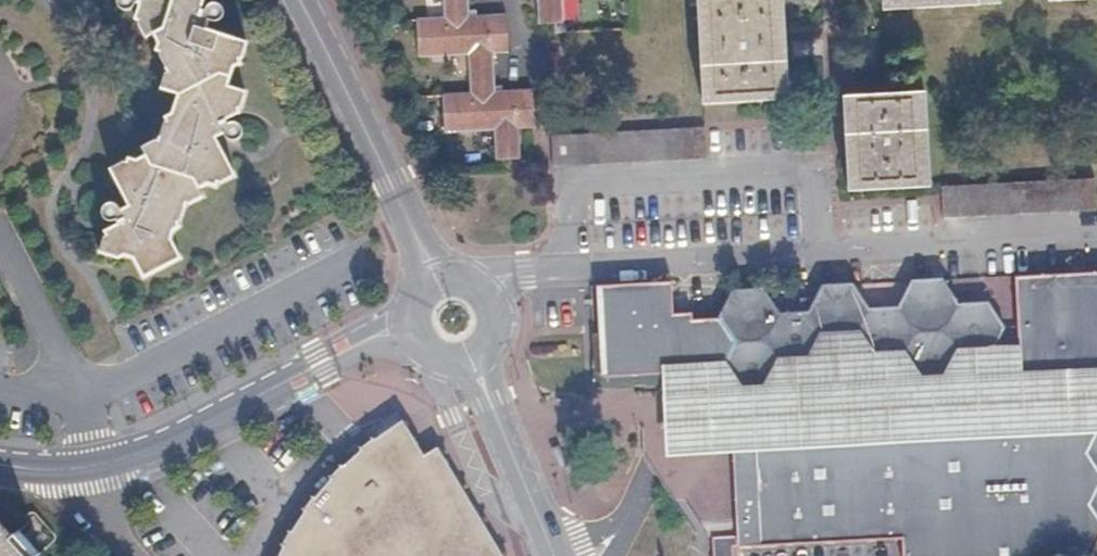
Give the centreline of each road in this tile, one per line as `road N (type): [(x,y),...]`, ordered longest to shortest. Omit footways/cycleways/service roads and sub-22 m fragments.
road 1 (residential): [(0,464),(96,463),(413,327)]
road 2 (residential): [(815,251),(813,172),(569,185),(567,270)]
road 3 (tertiary): [(299,0),(437,281)]
road 4 (residential): [(815,251),(1096,234)]
road 5 (residential): [(567,270),(815,251)]
road 6 (tertiary): [(470,360),(553,555)]

